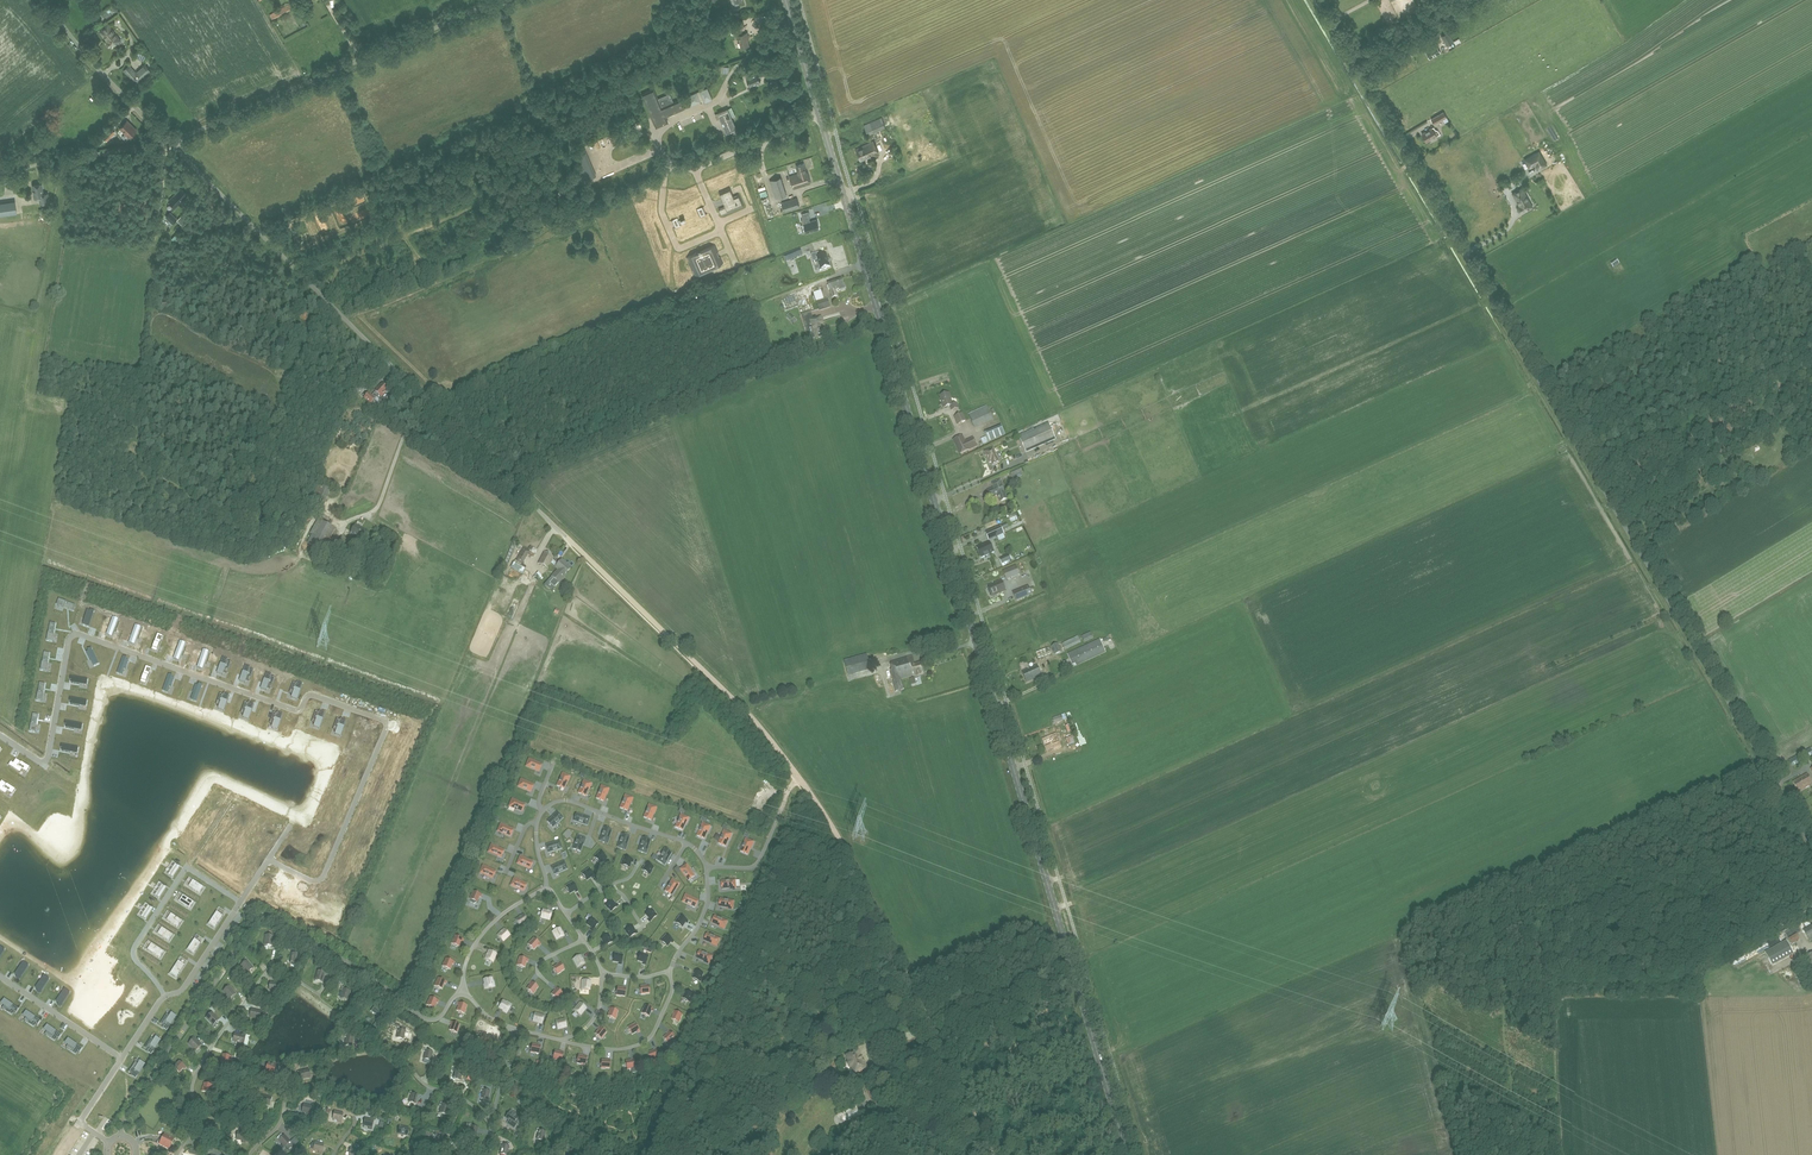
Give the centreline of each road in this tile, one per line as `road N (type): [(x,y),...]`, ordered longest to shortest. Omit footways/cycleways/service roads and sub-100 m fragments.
road 1 (secondary): [(1128,1154),(786,0)]
road 2 (unclassified): [(1811,843),(1315,0)]
road 3 (unclassified): [(565,536),(169,142)]
road 4 (track): [(984,1134),(856,867),(798,774)]
road 5 (unclassified): [(169,142),(500,0)]
road 6 (track): [(798,774),(742,708),(565,536)]
road 7 (unclassified): [(169,142),(39,0)]
road 8 (unclassified): [(169,142),(0,172)]

